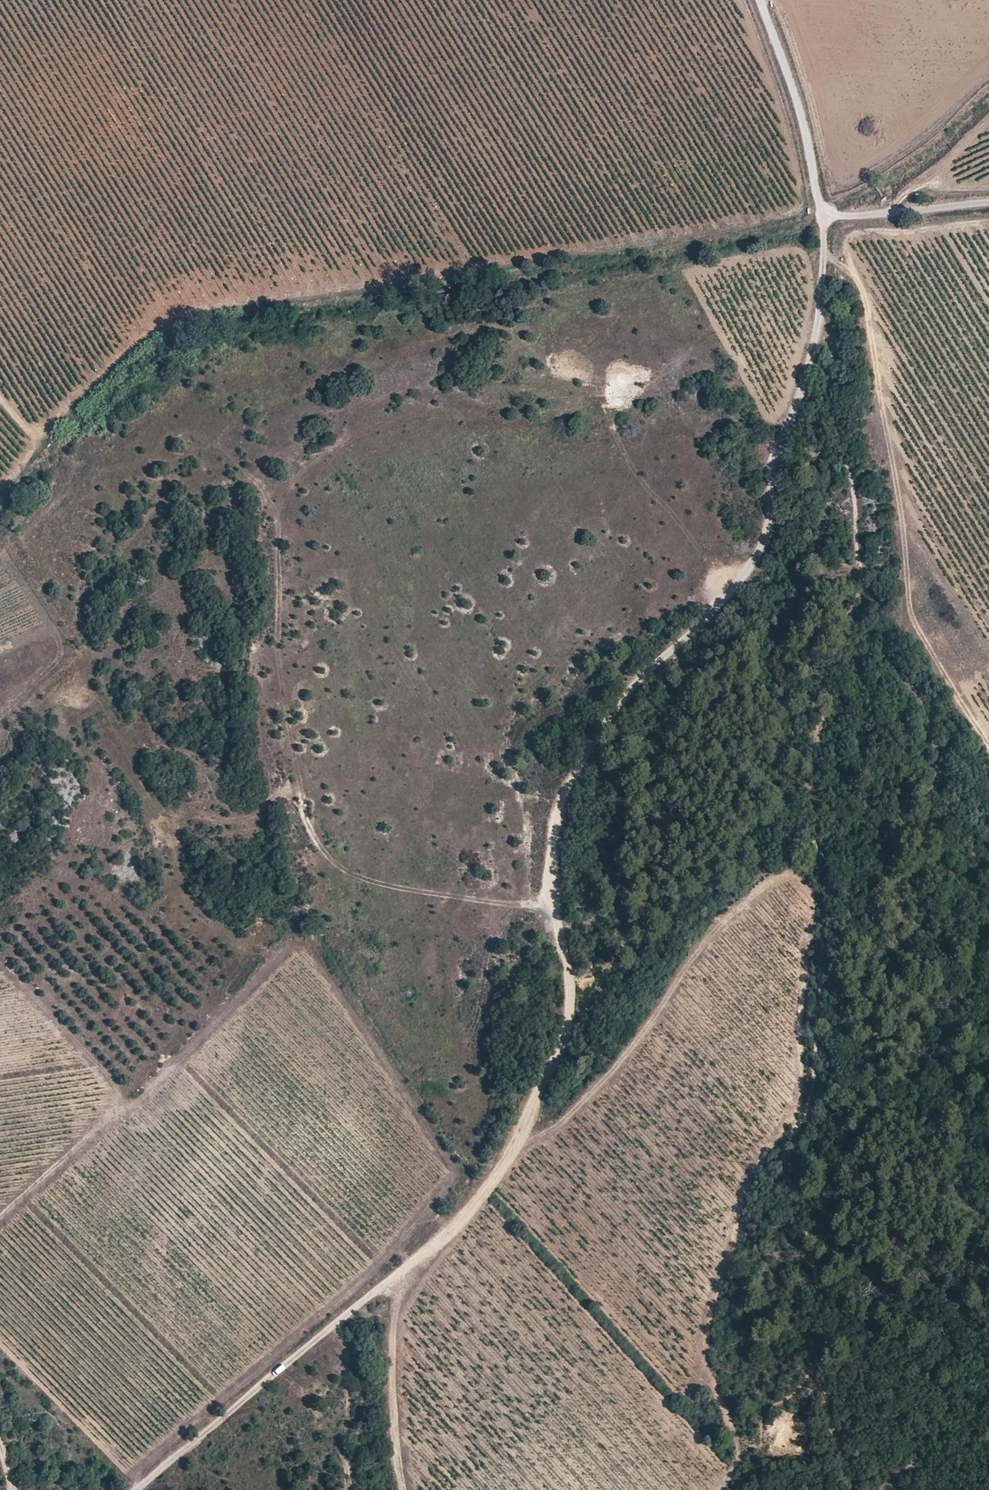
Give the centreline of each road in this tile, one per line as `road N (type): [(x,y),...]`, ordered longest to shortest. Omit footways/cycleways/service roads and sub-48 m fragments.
road 1 (track): [(146,1489),(480,1190),(558,1055),(572,992),(554,848),(577,774),(612,711),(759,558),(771,527),(773,471),(816,338),(825,218),(761,0)]
road 2 (track): [(988,204),(825,218)]

